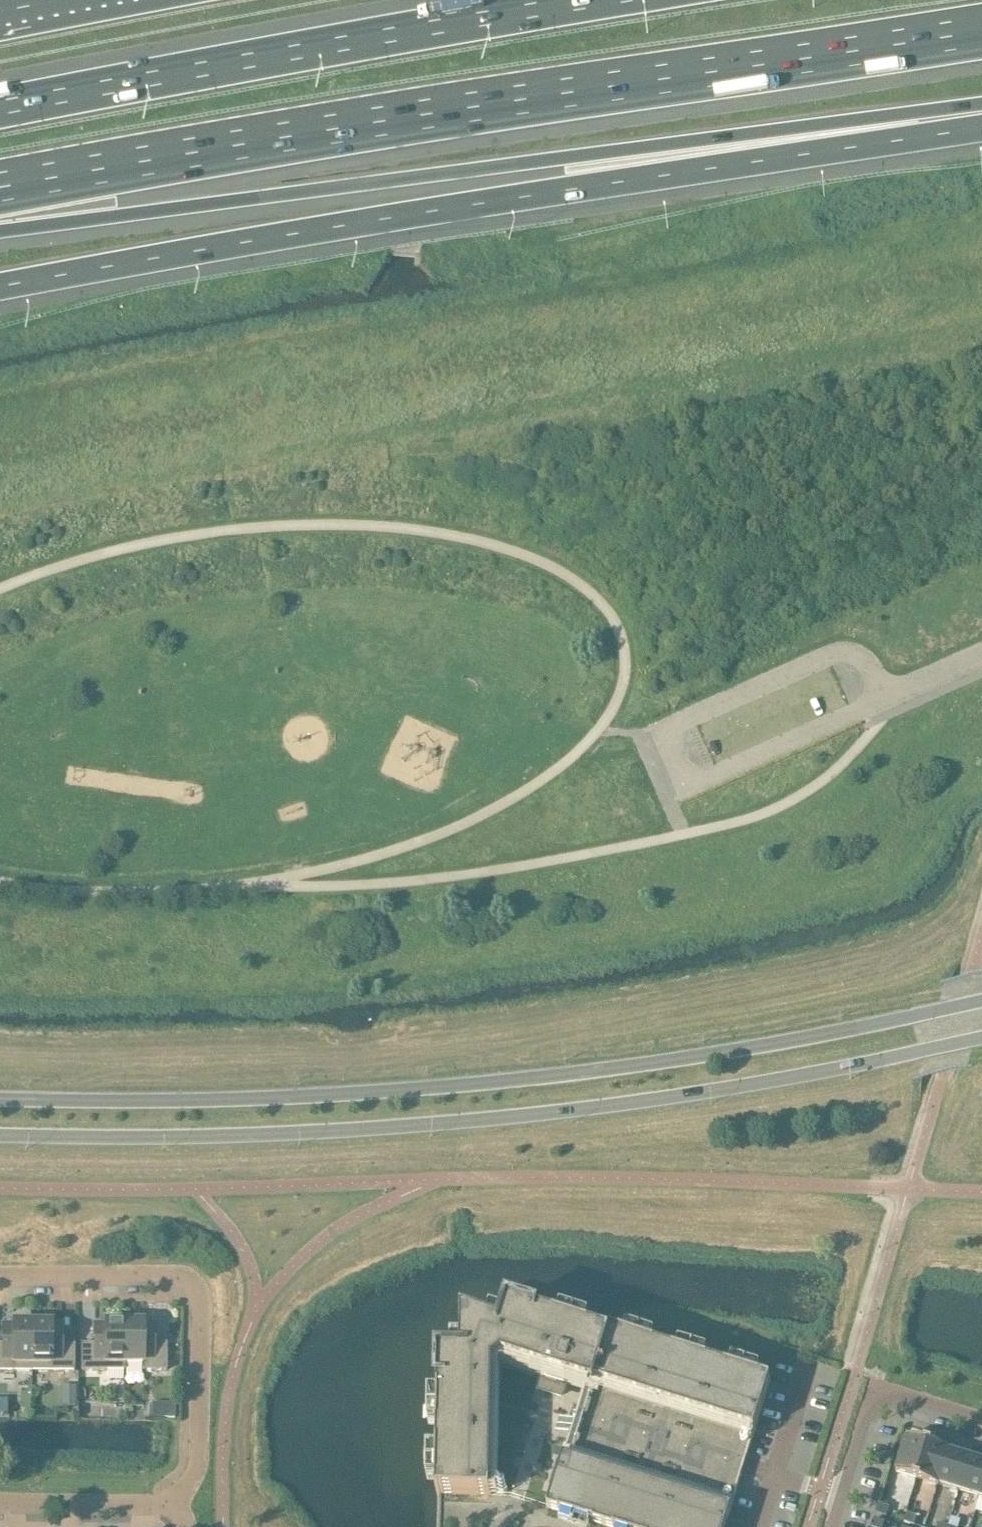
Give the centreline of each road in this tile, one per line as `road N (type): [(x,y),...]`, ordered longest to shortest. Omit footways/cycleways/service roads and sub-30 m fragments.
road 1 (motorway): [(0,289),(451,206),(981,124)]
road 2 (motorway): [(0,191),(981,27)]
road 3 (secondary): [(981,1000),(836,1032),(533,1076),(262,1096),(0,1096)]
road 4 (secondary): [(0,1132),(265,1132),(535,1112),(832,1071),(981,1039)]
road 5 (motorway): [(0,218),(981,116)]
road 6 (motorway): [(600,0),(0,113)]
road 7 (residential): [(0,1272),(174,1275),(191,1284),(202,1308),(199,1461),(169,1509)]
road 8 (residential): [(981,1421),(882,1390),(871,1398),(829,1526)]
road 9 (residential): [(169,1509),(0,1502)]

